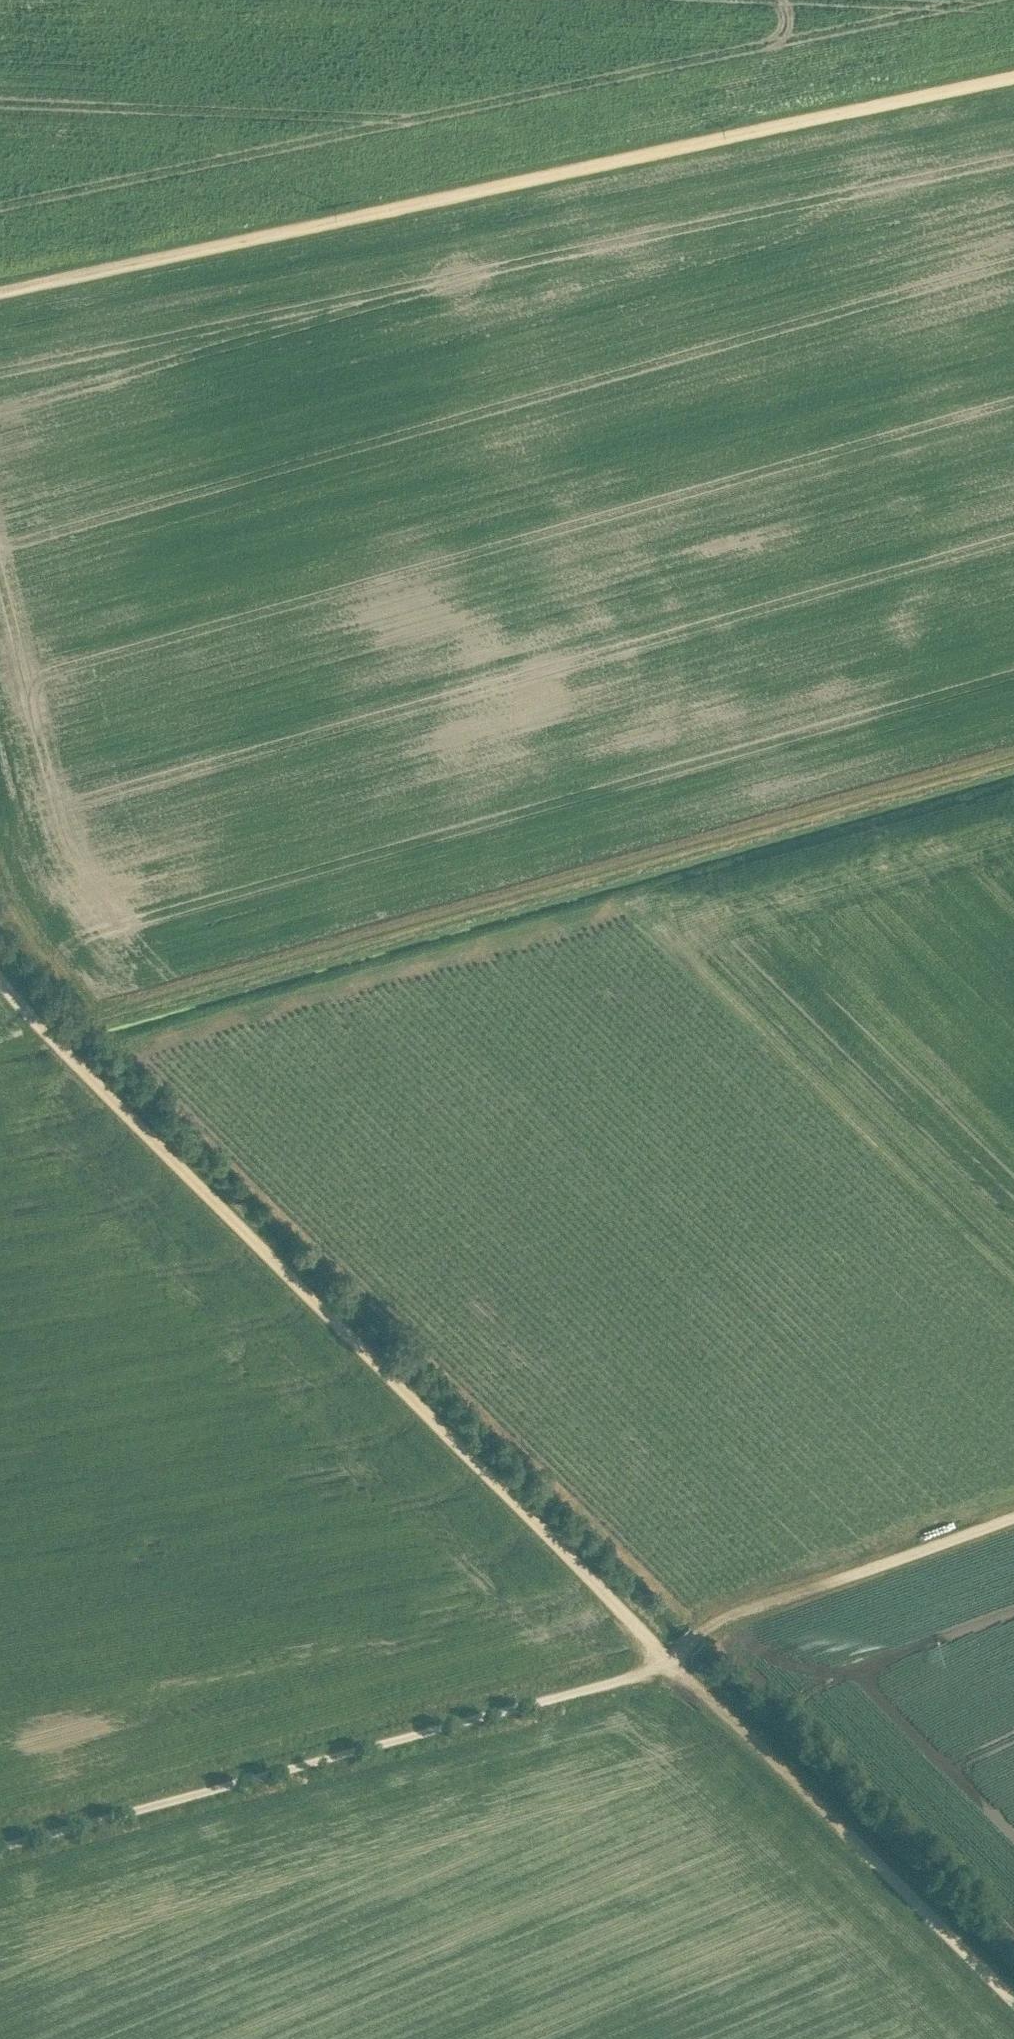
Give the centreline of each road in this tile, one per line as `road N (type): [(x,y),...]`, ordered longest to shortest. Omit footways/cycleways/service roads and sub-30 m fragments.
road 1 (track): [(0,290),(1013,73)]
road 2 (track): [(0,976),(676,1660)]
road 3 (track): [(676,1660),(1013,1999)]
road 4 (track): [(1013,1520),(705,1632)]

